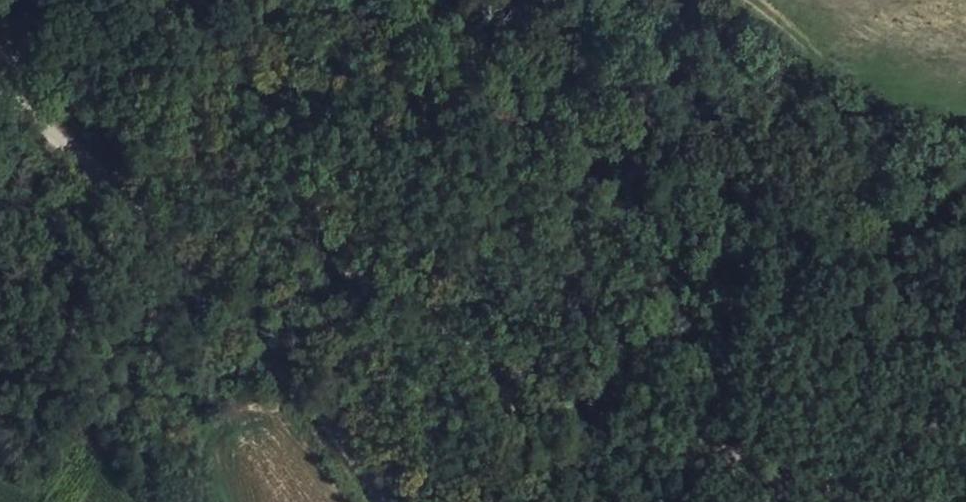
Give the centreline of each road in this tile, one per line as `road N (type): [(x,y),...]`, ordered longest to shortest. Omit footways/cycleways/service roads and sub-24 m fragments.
road 1 (track): [(0,8),(109,97),(273,204),(377,292),(619,422),(852,501)]
road 2 (unclassified): [(136,206),(331,410),(375,501)]
road 3 (track): [(0,73),(136,206)]

